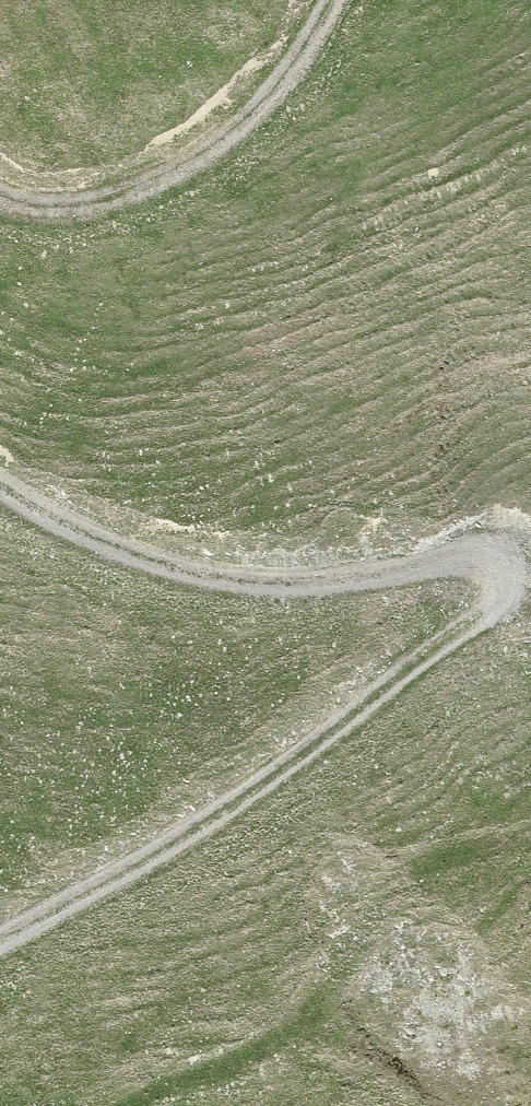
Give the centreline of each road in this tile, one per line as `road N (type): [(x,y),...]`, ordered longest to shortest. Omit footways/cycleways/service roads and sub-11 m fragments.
road 1 (track): [(0,469),(60,508),(273,558),(470,529),(522,579),(379,647),(46,887),(0,911)]
road 2 (track): [(292,0),(269,59),(105,162),(0,180)]

